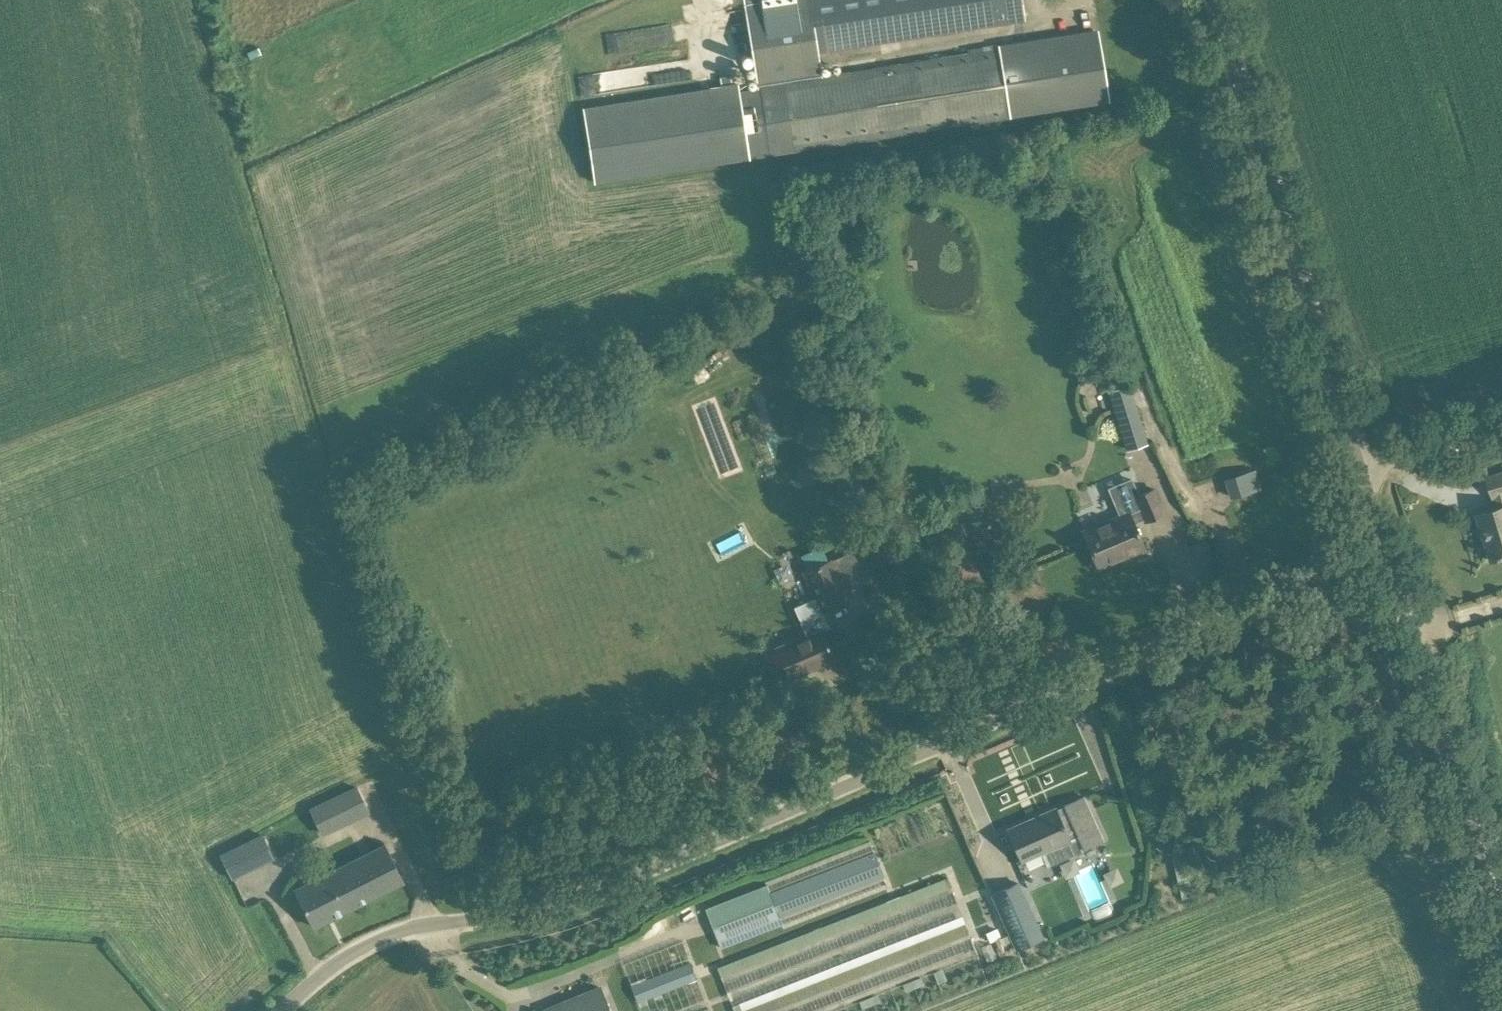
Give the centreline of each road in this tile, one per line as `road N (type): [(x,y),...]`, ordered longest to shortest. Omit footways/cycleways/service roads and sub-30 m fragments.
road 1 (unclassified): [(281,1010),(352,950),(579,896),(1382,555)]
road 2 (unclassified): [(1359,475),(1209,0)]
road 3 (unclassified): [(1501,953),(1382,555)]
road 4 (unclassified): [(1359,475),(1501,425)]

